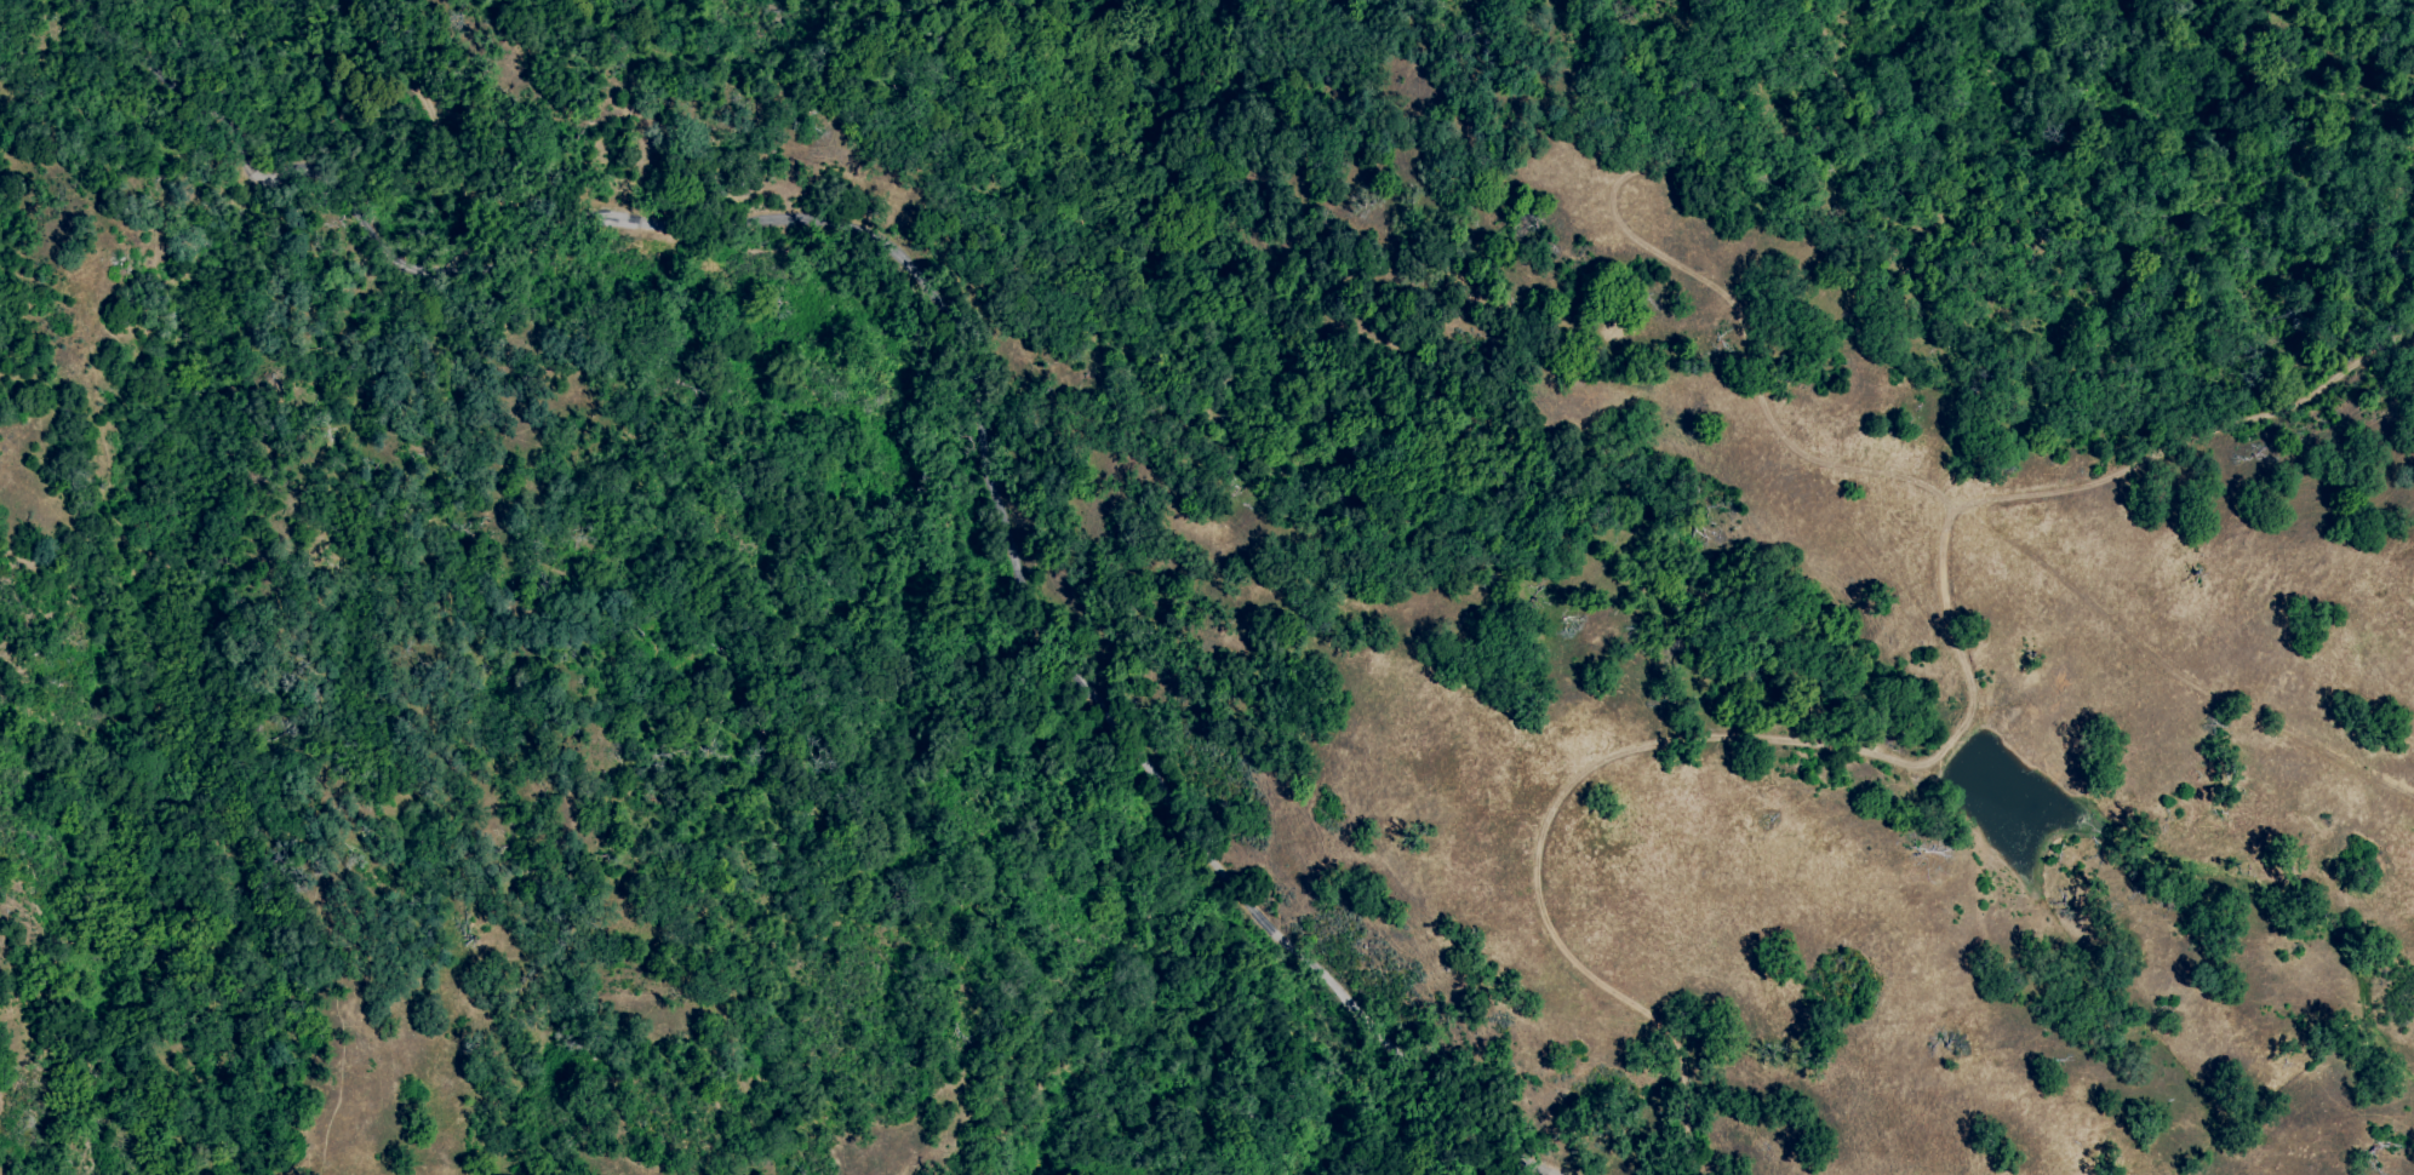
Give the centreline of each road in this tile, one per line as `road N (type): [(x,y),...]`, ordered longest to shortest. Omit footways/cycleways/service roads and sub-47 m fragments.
road 1 (track): [(906,245),(948,293),(994,396),(986,452),(1037,615),(1142,778),(1355,1020),(1550,1174)]
road 2 (track): [(0,61),(356,216),(516,208),(601,213),(686,234),(836,218),(906,245)]
road 3 (track): [(2356,368),(2300,406),(2236,423),(2059,494),(1952,509)]

